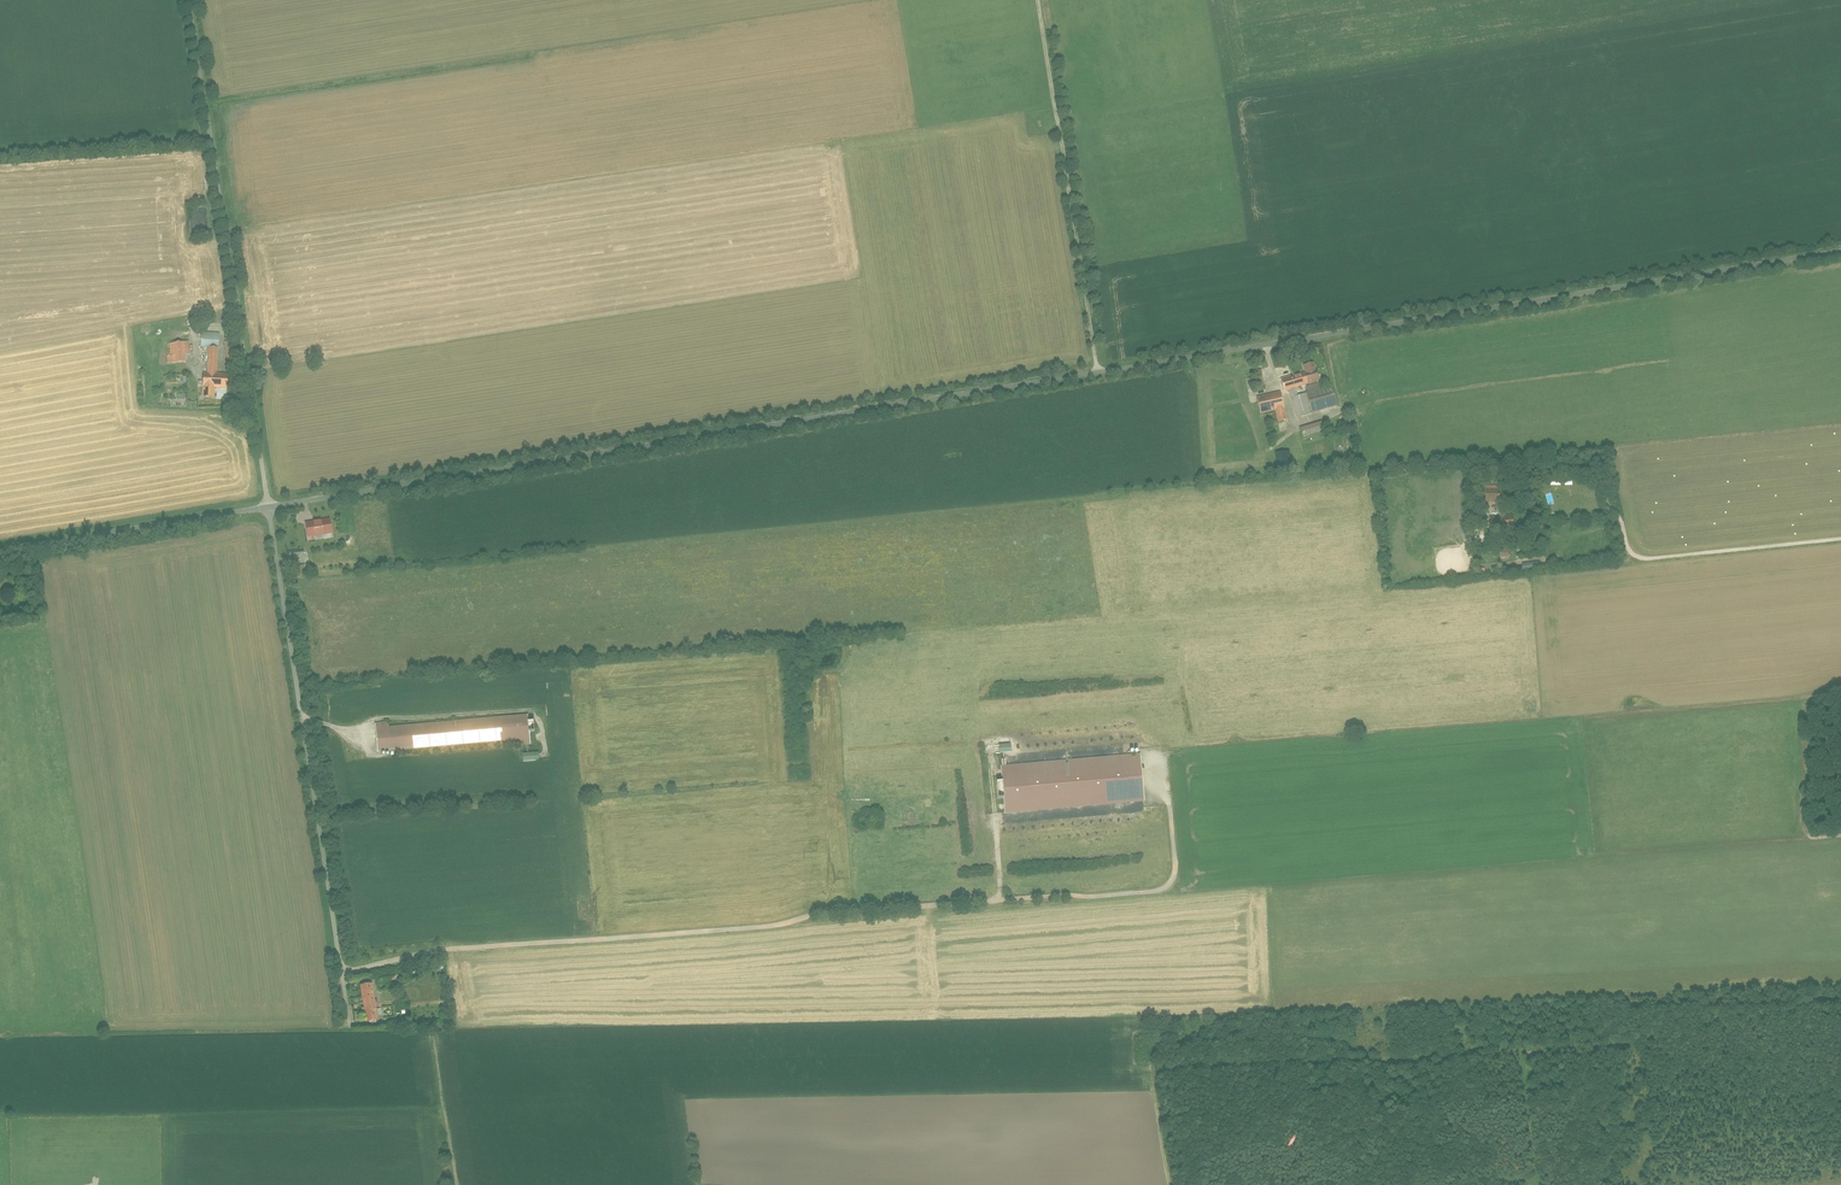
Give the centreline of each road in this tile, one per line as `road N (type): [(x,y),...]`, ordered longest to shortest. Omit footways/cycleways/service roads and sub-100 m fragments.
road 1 (residential): [(267,508),(1840,252)]
road 2 (residential): [(267,508),(351,1028)]
road 3 (residential): [(187,0),(267,508)]
road 4 (track): [(1097,373),(1038,0)]
road 5 (track): [(1840,540),(1636,557),(1591,469),(1521,475)]
road 6 (residential): [(0,550),(267,508)]
road 7 (track): [(454,1184),(429,1030)]

